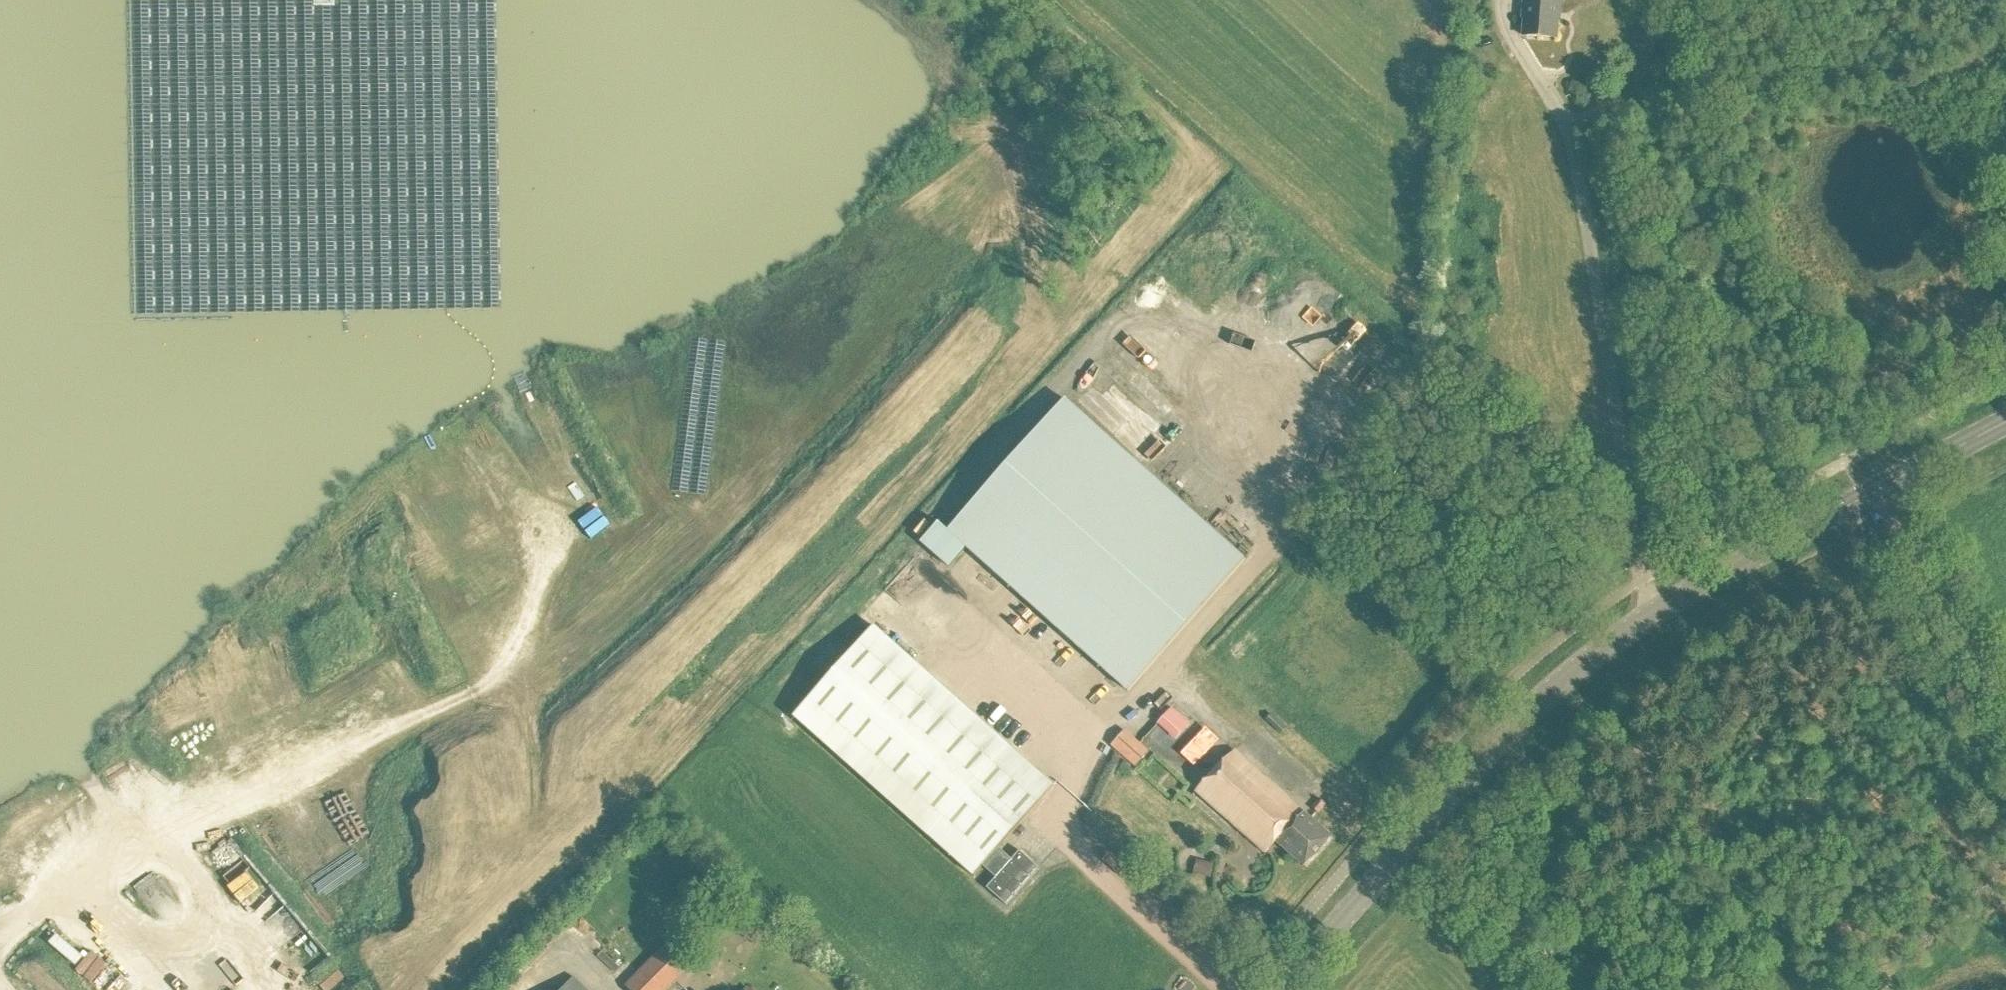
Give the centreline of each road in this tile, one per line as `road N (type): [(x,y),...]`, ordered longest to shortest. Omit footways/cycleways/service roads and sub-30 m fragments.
road 1 (primary): [(1282,989),(1536,705),(1655,614),(1866,496)]
road 2 (unclassified): [(2005,711),(1866,496)]
road 3 (primary): [(1866,496),(2005,422)]

